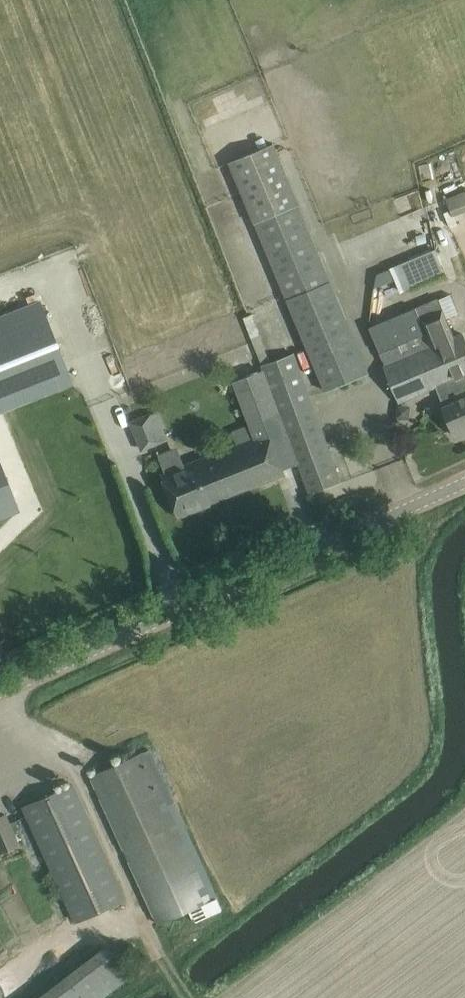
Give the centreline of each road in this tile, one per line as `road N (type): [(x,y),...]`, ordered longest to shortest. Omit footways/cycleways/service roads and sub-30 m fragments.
road 1 (unclassified): [(0,692),(464,482)]

